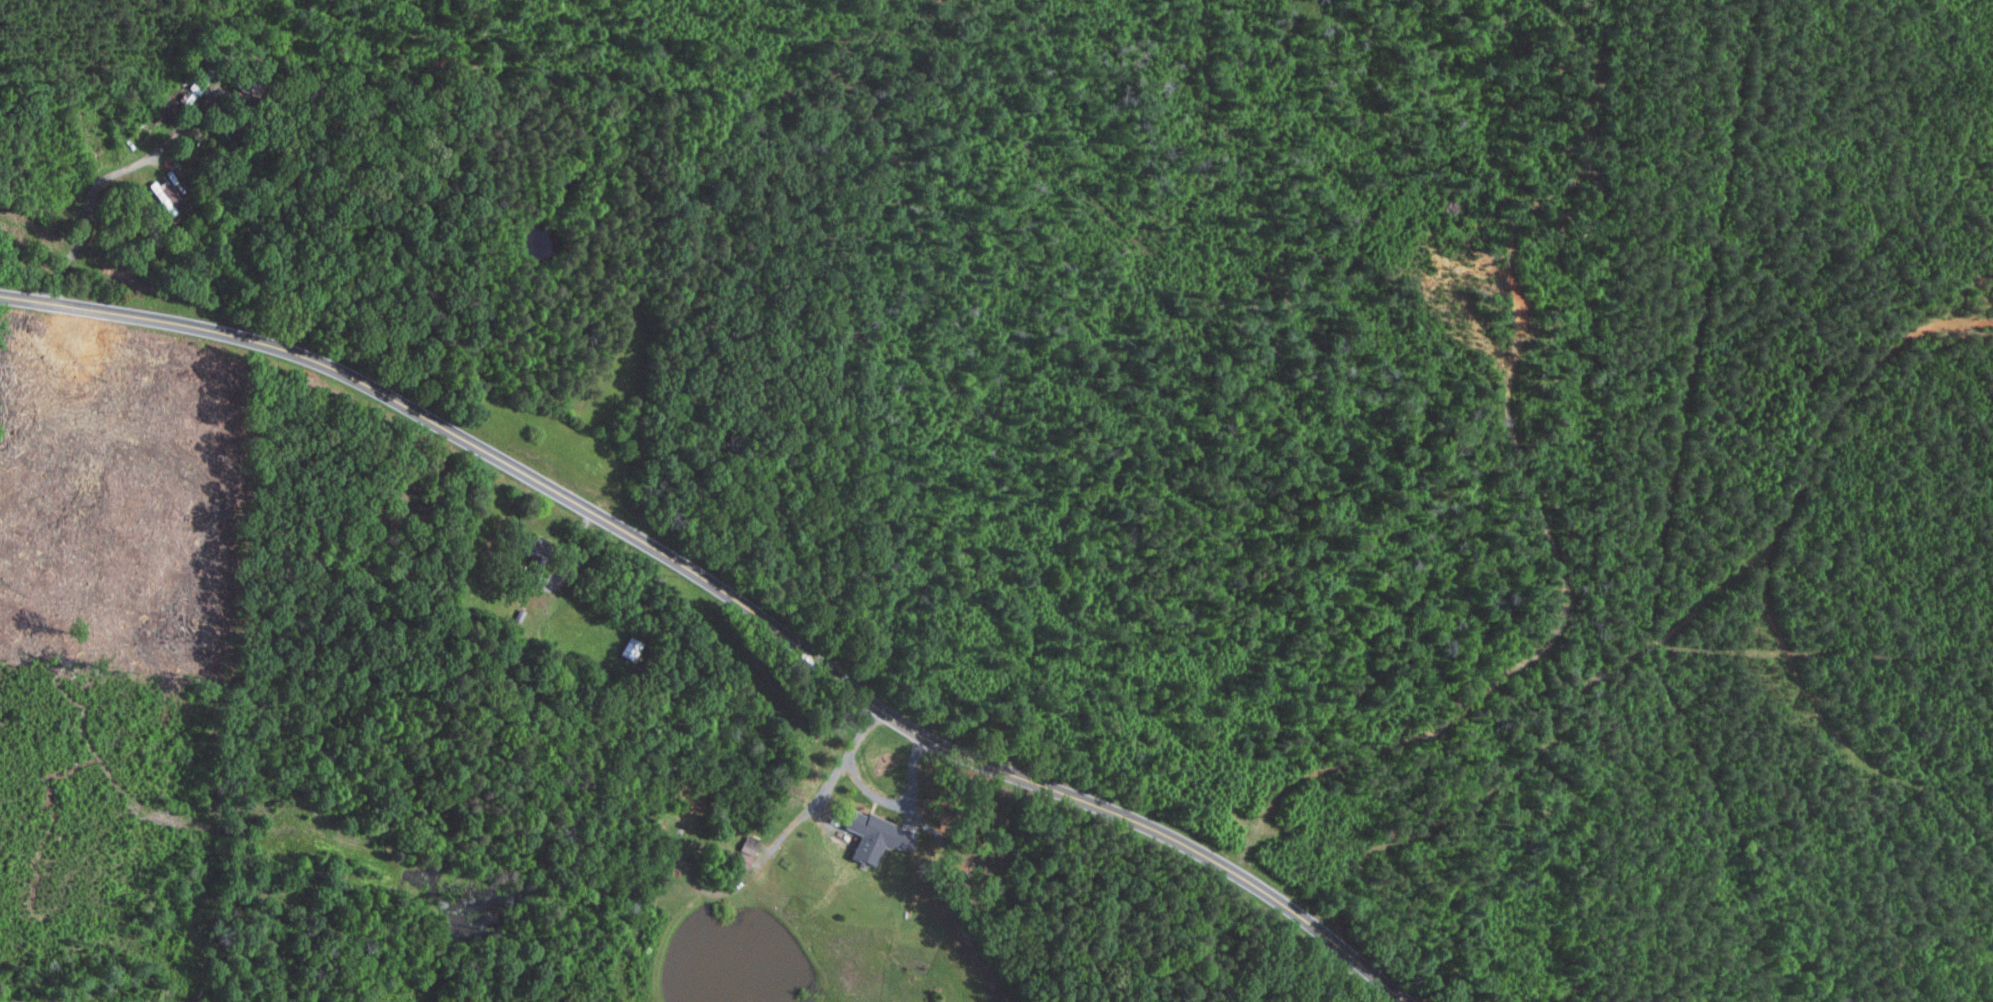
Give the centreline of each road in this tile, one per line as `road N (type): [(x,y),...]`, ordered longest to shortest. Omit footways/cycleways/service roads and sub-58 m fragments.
road 1 (secondary): [(1409,1001),(1310,918),(1242,875),(1149,826),(917,734),(672,558),(356,381),(298,354),(207,329),(0,296)]

